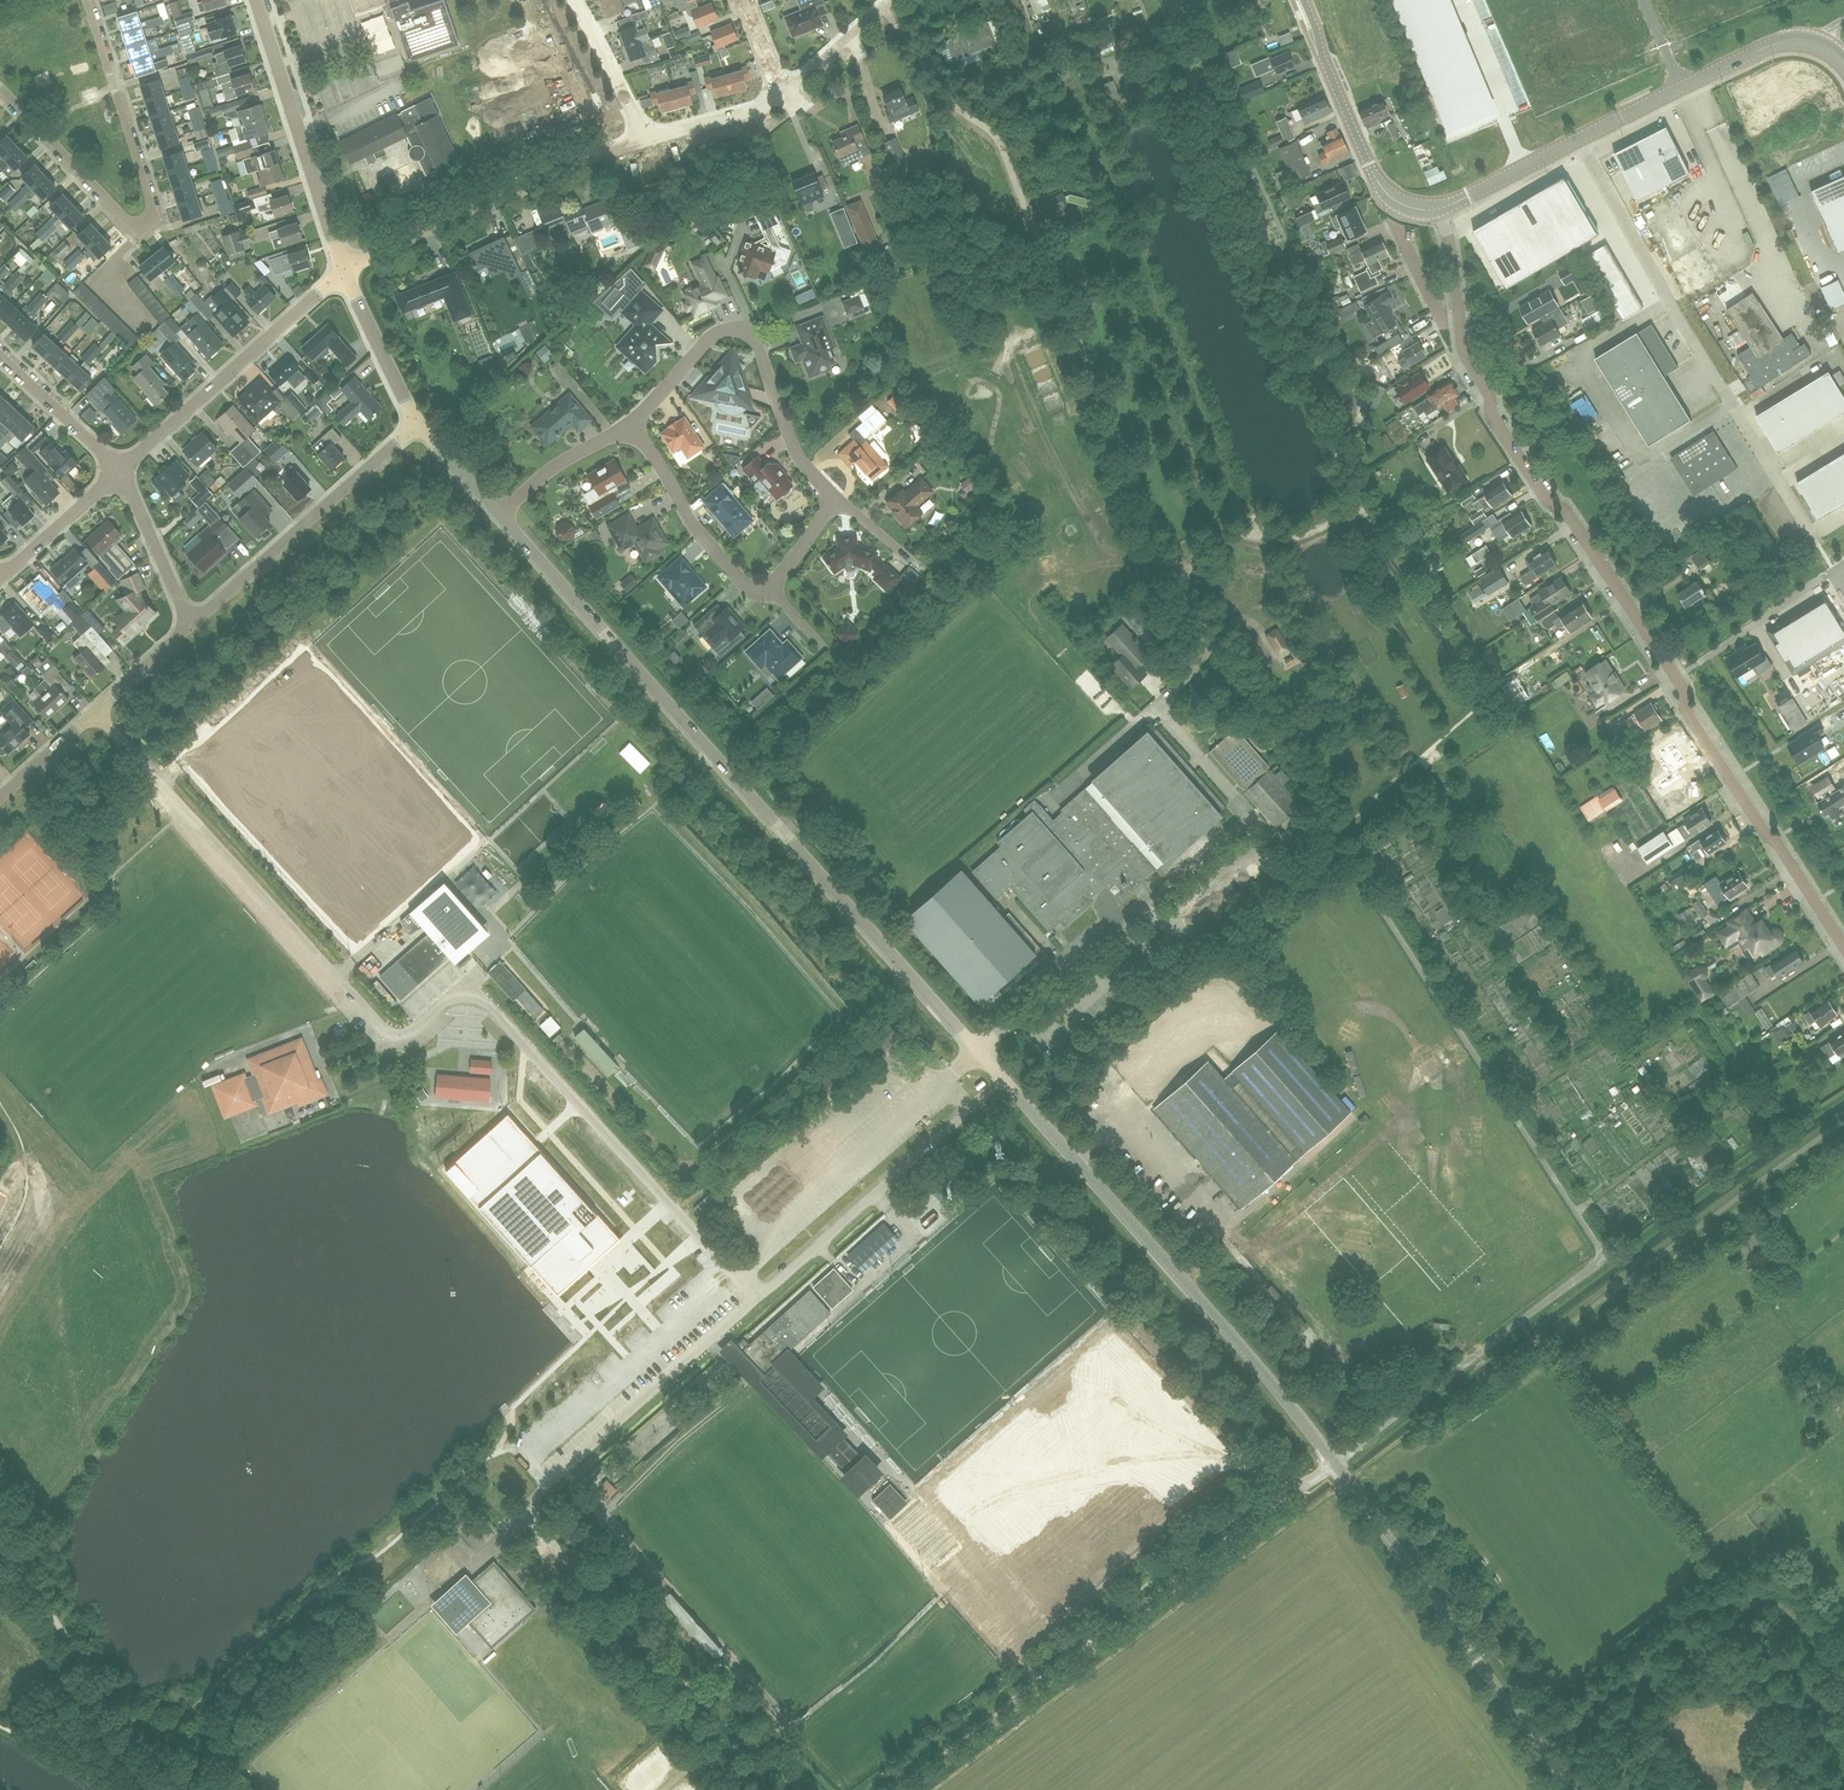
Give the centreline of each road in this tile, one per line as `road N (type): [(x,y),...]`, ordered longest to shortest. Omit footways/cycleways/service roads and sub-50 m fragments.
road 1 (unclassified): [(1573,1789),(1283,1397),(977,1052)]
road 2 (unclassified): [(96,711),(388,1032),(411,1034),(455,996),(478,998),(730,1271)]
road 3 (residential): [(1843,947),(1687,712),(1684,689),(1493,417),(1458,319)]
road 4 (unclassified): [(977,1052),(498,515)]
road 5 (tertiary): [(1843,63),(1812,41),(1777,43),(1442,209)]
road 6 (residential): [(0,88),(116,216),(146,222),(147,193),(88,0)]
road 7 (unclassified): [(977,1052),(945,1081),(968,1108),(955,1123),(756,1298),(730,1271)]
road 8 (residential): [(834,500),(795,450),(747,333),(737,329),(705,344),(633,422)]
road 9 (residential): [(834,500),(780,579),(754,590),(697,532),(633,422)]
road 10 (residential): [(344,269),(534,178),(648,140)]
road 11 (residential): [(191,625),(418,424)]
road 12 (residential): [(121,468),(344,269)]
road 13 (residential): [(344,269),(257,0)]
road 14 (tertiary): [(1442,209),(1410,207),(1377,179),(1303,0)]
road 15 (residential): [(191,625),(121,468)]
road 16 (residential): [(418,424),(344,269)]
road 17 (residential): [(121,468),(0,356)]
road 18 (residential): [(633,422),(566,460),(498,515)]
road 19 (residential): [(0,578),(121,468)]
road 20 (residential): [(648,140),(574,0)]
road 21 (residential): [(648,140),(759,110),(784,93)]
road 22 (residential): [(784,93),(890,0)]
road 23 (residential): [(0,797),(96,711)]
road 24 (residential): [(96,711),(191,625)]
road 25 (residential): [(1458,319),(1441,321),(1394,222)]
road 26 (residential): [(498,515),(418,424)]

